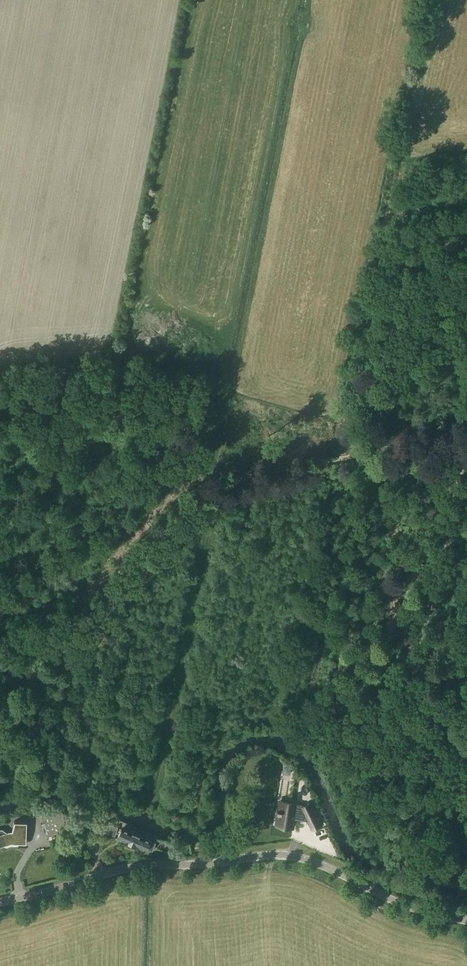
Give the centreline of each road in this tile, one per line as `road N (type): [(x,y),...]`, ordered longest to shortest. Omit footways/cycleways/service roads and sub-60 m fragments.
road 1 (track): [(416,700),(462,461),(459,447),(444,443),(291,467),(195,493),(61,649),(39,668),(0,667)]
road 2 (track): [(0,786),(80,783),(187,815),(198,807),(212,748),(235,724),(349,726),(416,700)]
road 3 (unclassified): [(466,919),(429,914),(284,852),(116,866),(0,902)]

